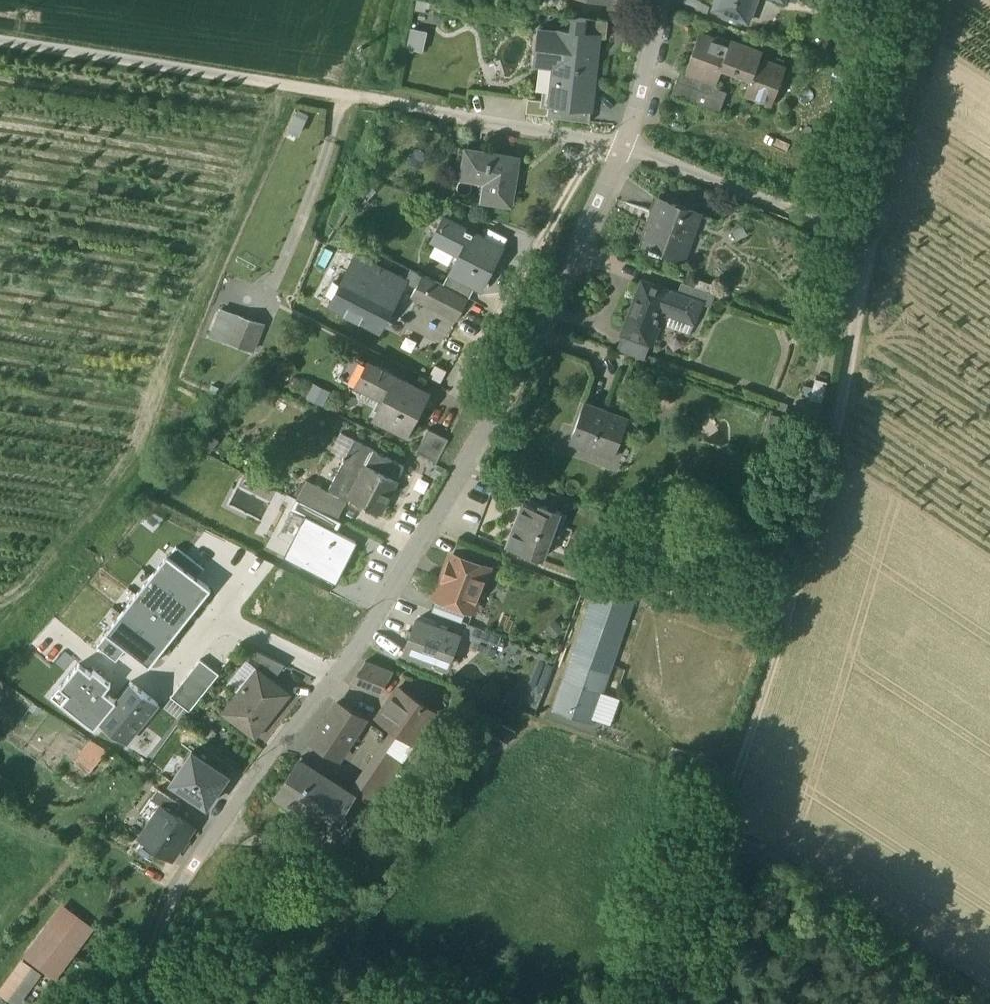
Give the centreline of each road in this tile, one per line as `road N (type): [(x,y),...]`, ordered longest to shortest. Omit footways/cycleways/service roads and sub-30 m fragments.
road 1 (residential): [(662,0),(626,146),(417,552),(169,902)]
road 2 (track): [(920,0),(826,475),(717,826)]
road 3 (track): [(626,146),(0,40)]
road 4 (track): [(717,826),(985,1003)]
road 5 (track): [(626,146),(872,239)]
road 6 (track): [(660,1003),(717,826)]

